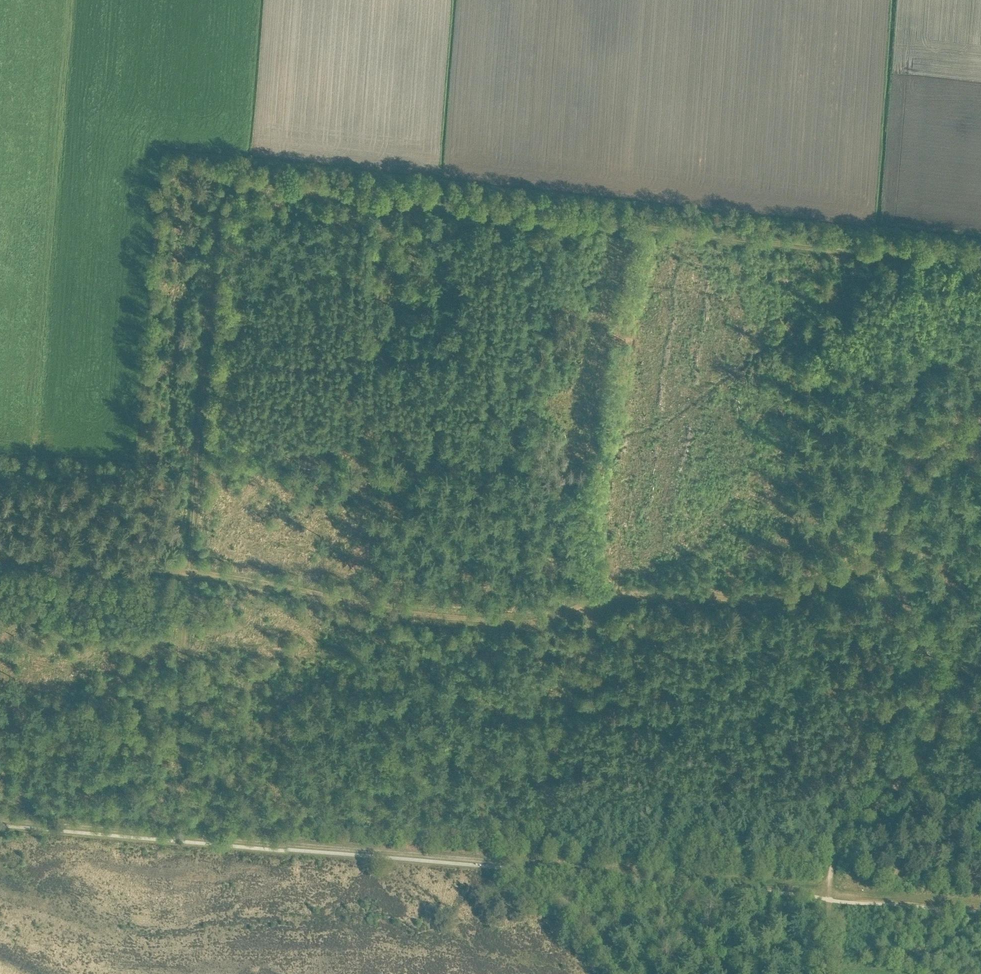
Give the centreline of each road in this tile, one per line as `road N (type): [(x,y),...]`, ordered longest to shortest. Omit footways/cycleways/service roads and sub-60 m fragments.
road 1 (track): [(214,844),(175,747),(220,199),(229,185),(980,262)]
road 2 (track): [(0,562),(249,579),(411,611),(530,623),(621,595),(793,595),(884,550)]
road 3 (track): [(832,893),(0,820)]
road 4 (track): [(832,893),(835,851),(911,776),(940,714),(936,670),(884,550)]
road 5 (track): [(537,872),(545,805),(590,646),(592,600)]
road 6 (track): [(884,550),(885,522),(915,460),(980,415)]
road 7 (track): [(832,893),(980,907)]

